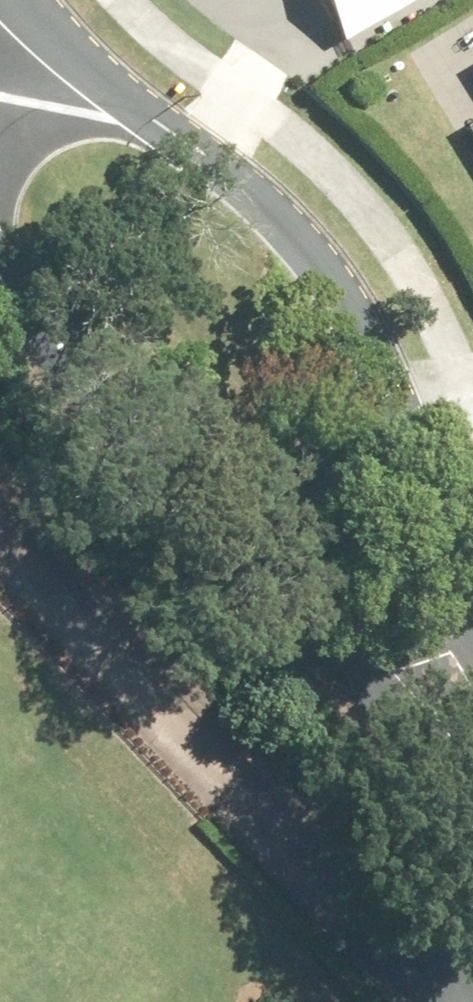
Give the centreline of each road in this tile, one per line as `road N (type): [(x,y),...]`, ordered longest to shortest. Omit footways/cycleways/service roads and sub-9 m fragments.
road 1 (residential): [(0,35),(99,100),(203,153),(284,228),(333,288),(389,419),(423,596)]
road 2 (residential): [(337,648),(236,582),(121,477),(0,276)]
road 3 (residential): [(472,751),(337,648)]
road 4 (residential): [(423,596),(472,713)]

